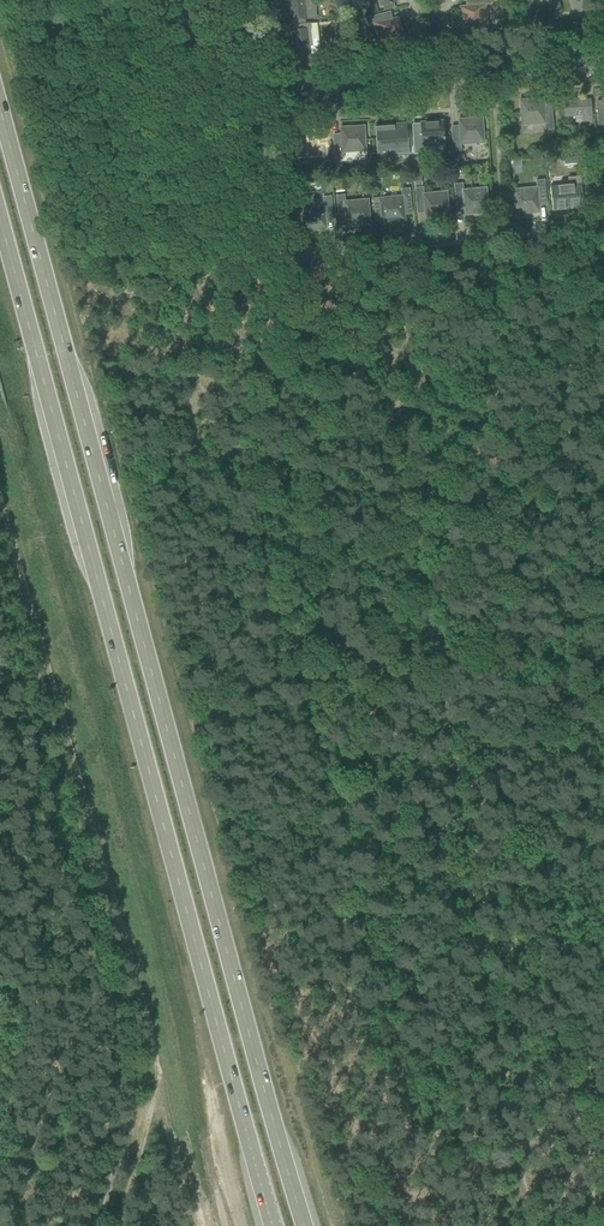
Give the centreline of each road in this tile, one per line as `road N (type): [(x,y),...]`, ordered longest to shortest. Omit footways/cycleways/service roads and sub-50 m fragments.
road 1 (primary): [(304,1225),(0,111)]
road 2 (primary): [(0,220),(273,1225)]
road 3 (track): [(108,1225),(150,1033),(0,493)]
road 4 (residential): [(277,247),(293,254),(603,224)]
road 5 (residential): [(284,89),(586,68)]
road 6 (residential): [(277,247),(258,91)]
road 7 (track): [(0,1137),(18,1000),(0,1000)]

